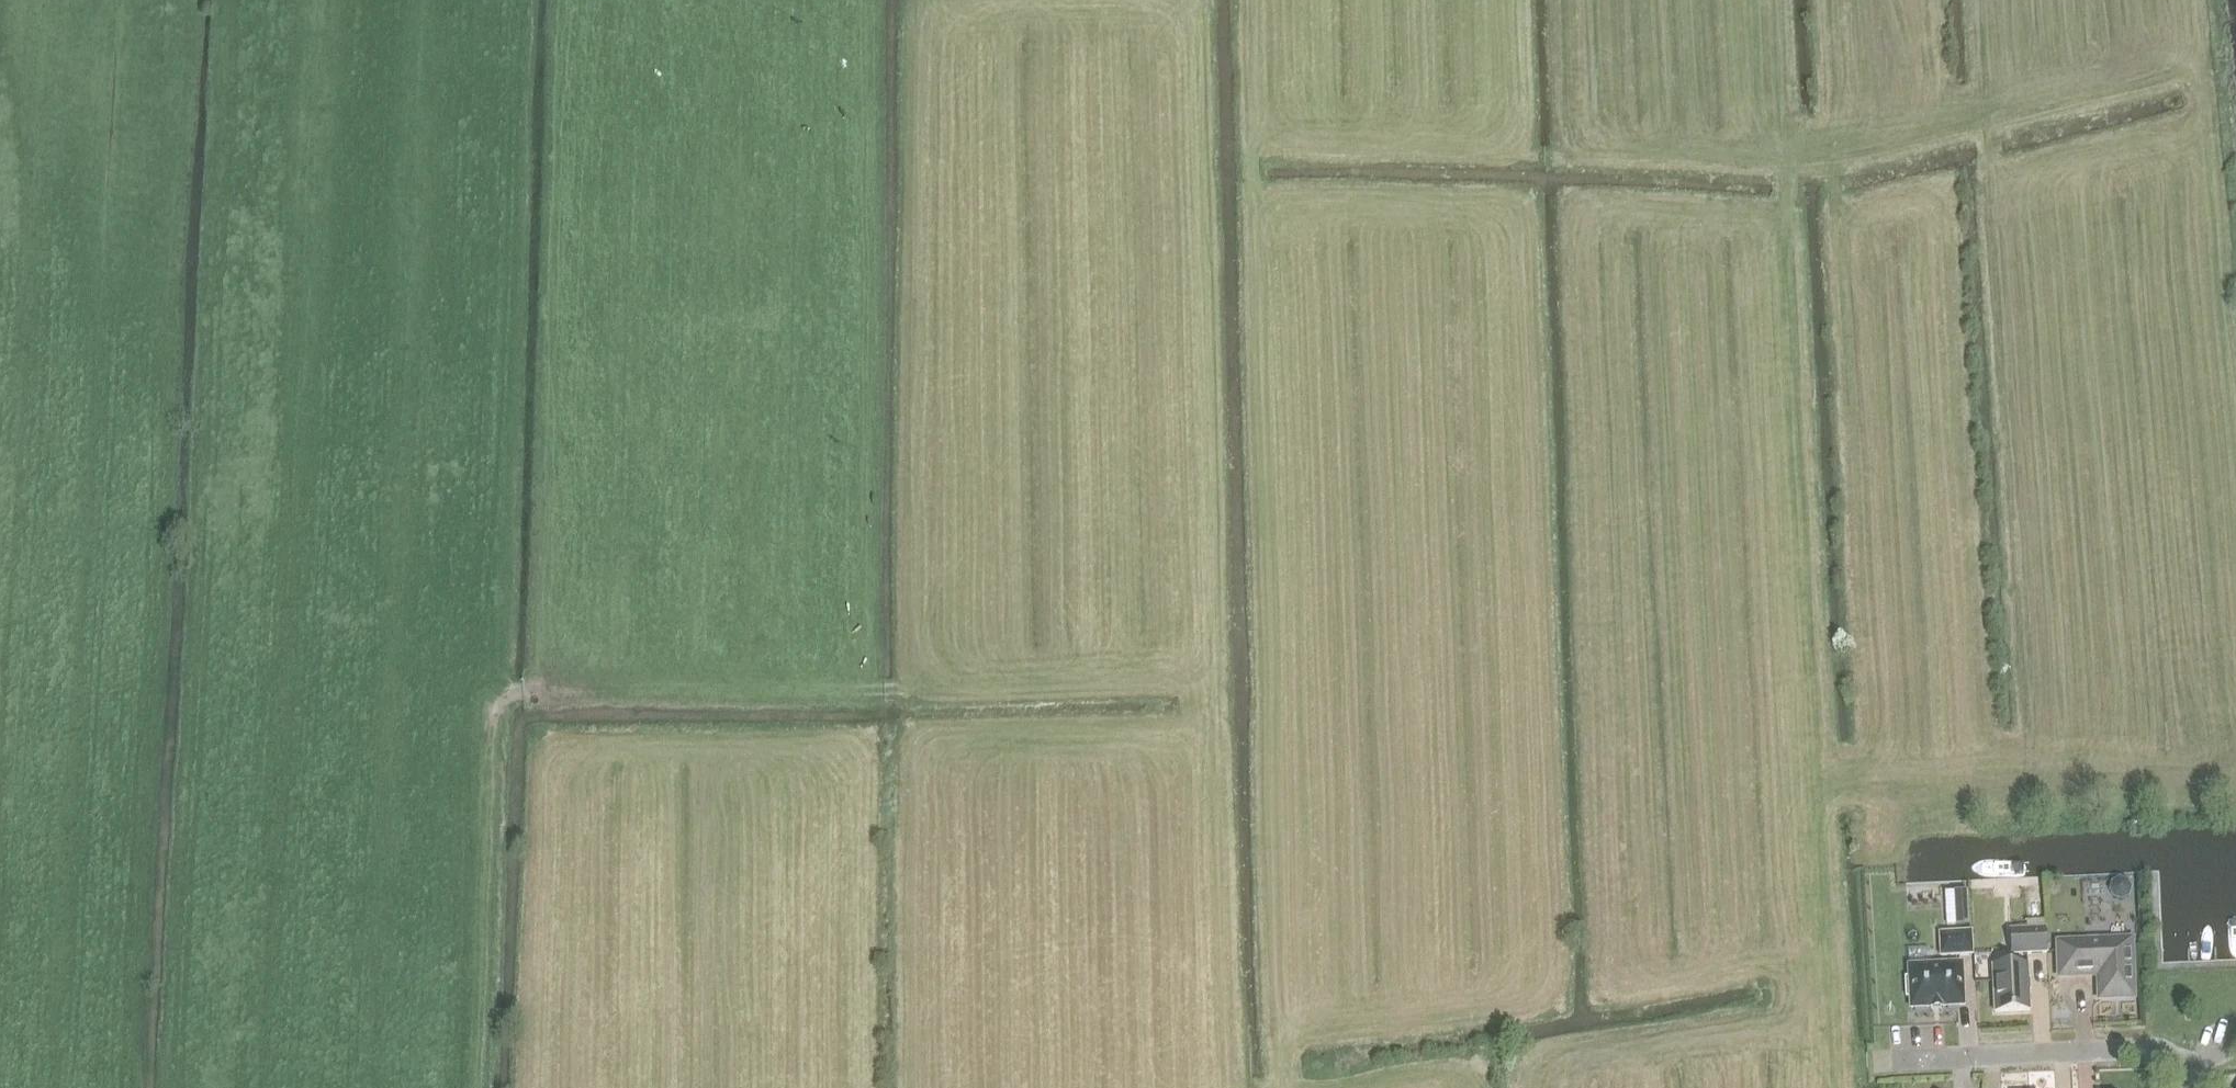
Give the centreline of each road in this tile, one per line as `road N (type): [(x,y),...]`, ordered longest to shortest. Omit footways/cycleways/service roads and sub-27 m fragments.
road 1 (residential): [(2187,1067),(2152,1047),(1894,1061)]

